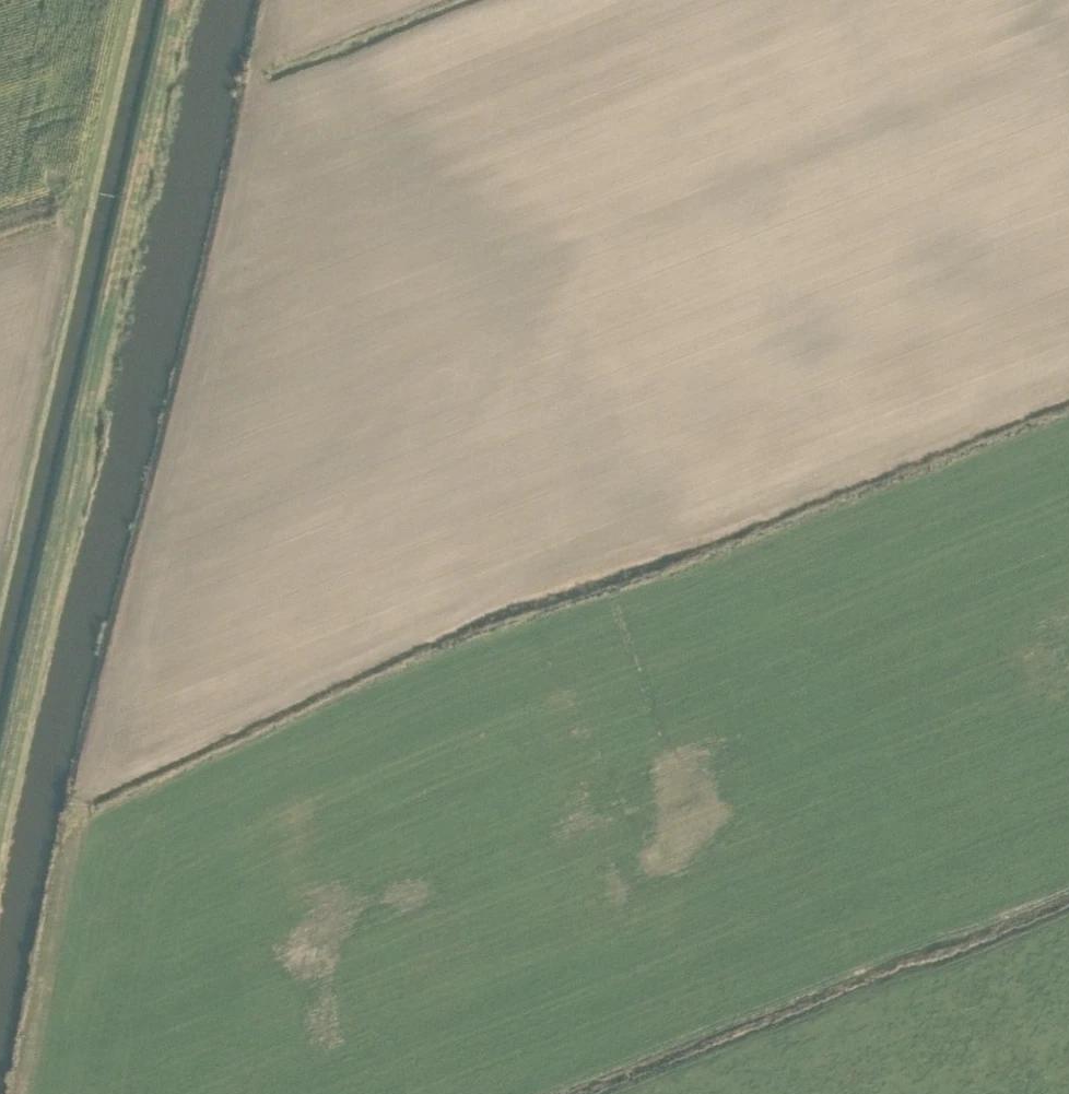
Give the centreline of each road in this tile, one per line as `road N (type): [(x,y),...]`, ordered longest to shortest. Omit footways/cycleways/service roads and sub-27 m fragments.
road 1 (track): [(0,807),(181,0)]

